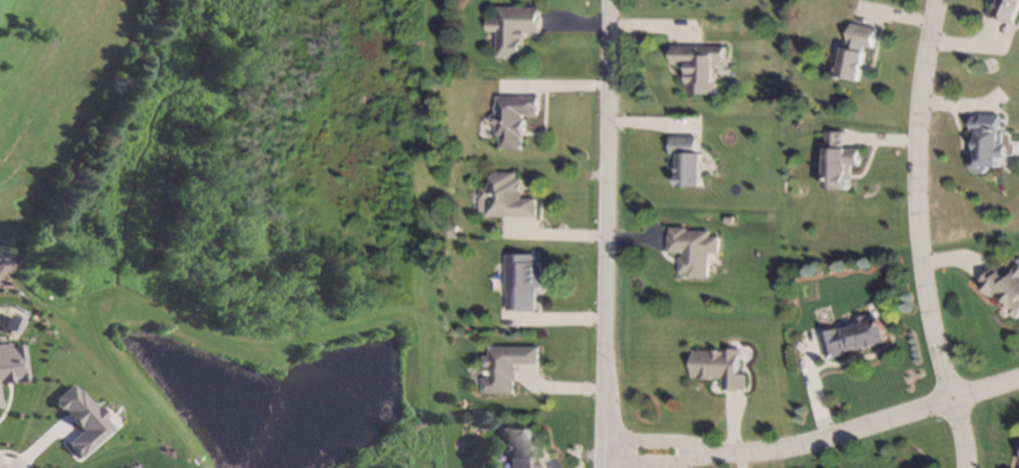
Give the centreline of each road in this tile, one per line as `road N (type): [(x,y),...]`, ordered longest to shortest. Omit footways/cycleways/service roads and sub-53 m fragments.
road 1 (tertiary): [(604,467),(611,0)]
road 2 (residential): [(604,454),(739,458),(836,441),(1018,378)]
road 3 (residential): [(936,0),(914,192),(926,318),(957,397)]

